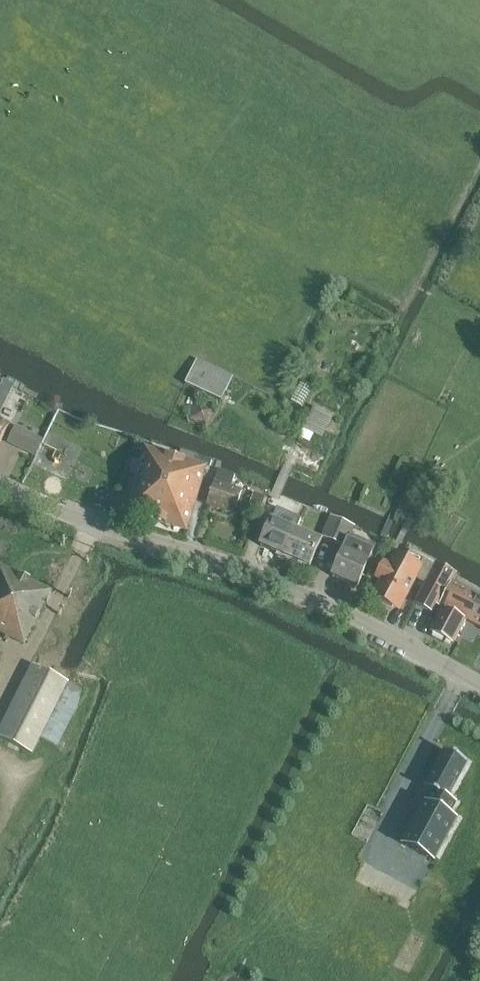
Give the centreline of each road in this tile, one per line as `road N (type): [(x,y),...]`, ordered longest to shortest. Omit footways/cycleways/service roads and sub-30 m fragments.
road 1 (residential): [(479,681),(208,554),(99,522),(0,480)]

